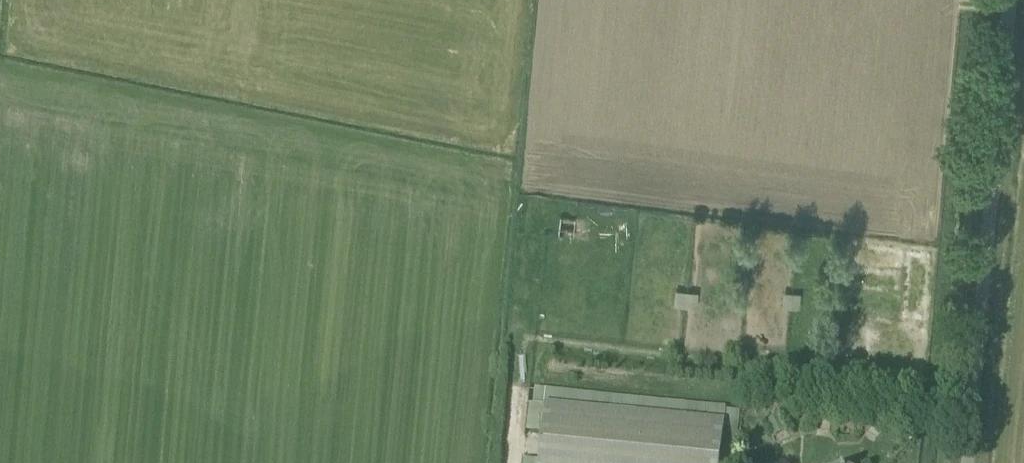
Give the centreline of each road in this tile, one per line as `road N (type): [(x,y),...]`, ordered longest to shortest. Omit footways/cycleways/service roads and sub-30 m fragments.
road 1 (unclassified): [(965,462),(1008,0)]

